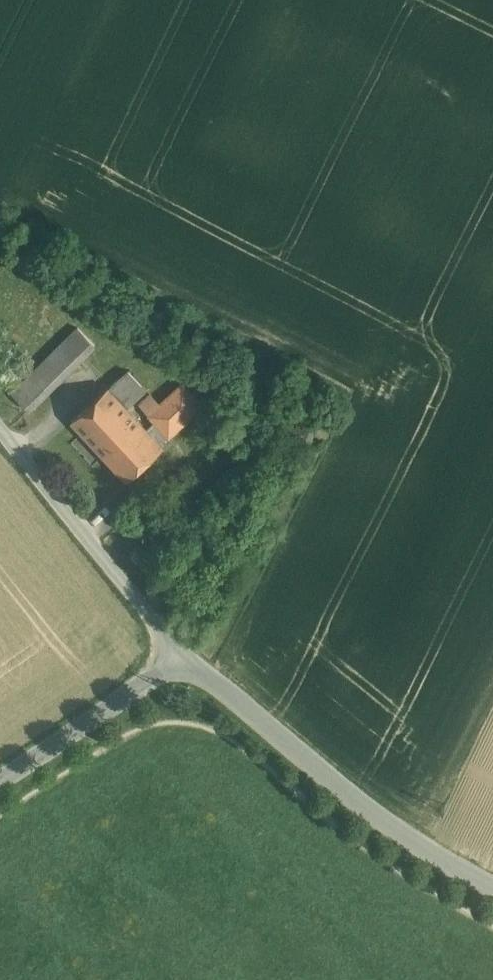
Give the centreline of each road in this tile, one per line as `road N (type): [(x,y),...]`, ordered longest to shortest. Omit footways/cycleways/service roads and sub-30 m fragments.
road 1 (tertiary): [(188,658),(427,857),(492,889)]
road 2 (unclassified): [(0,427),(188,658)]
road 3 (tertiary): [(0,782),(188,658)]

